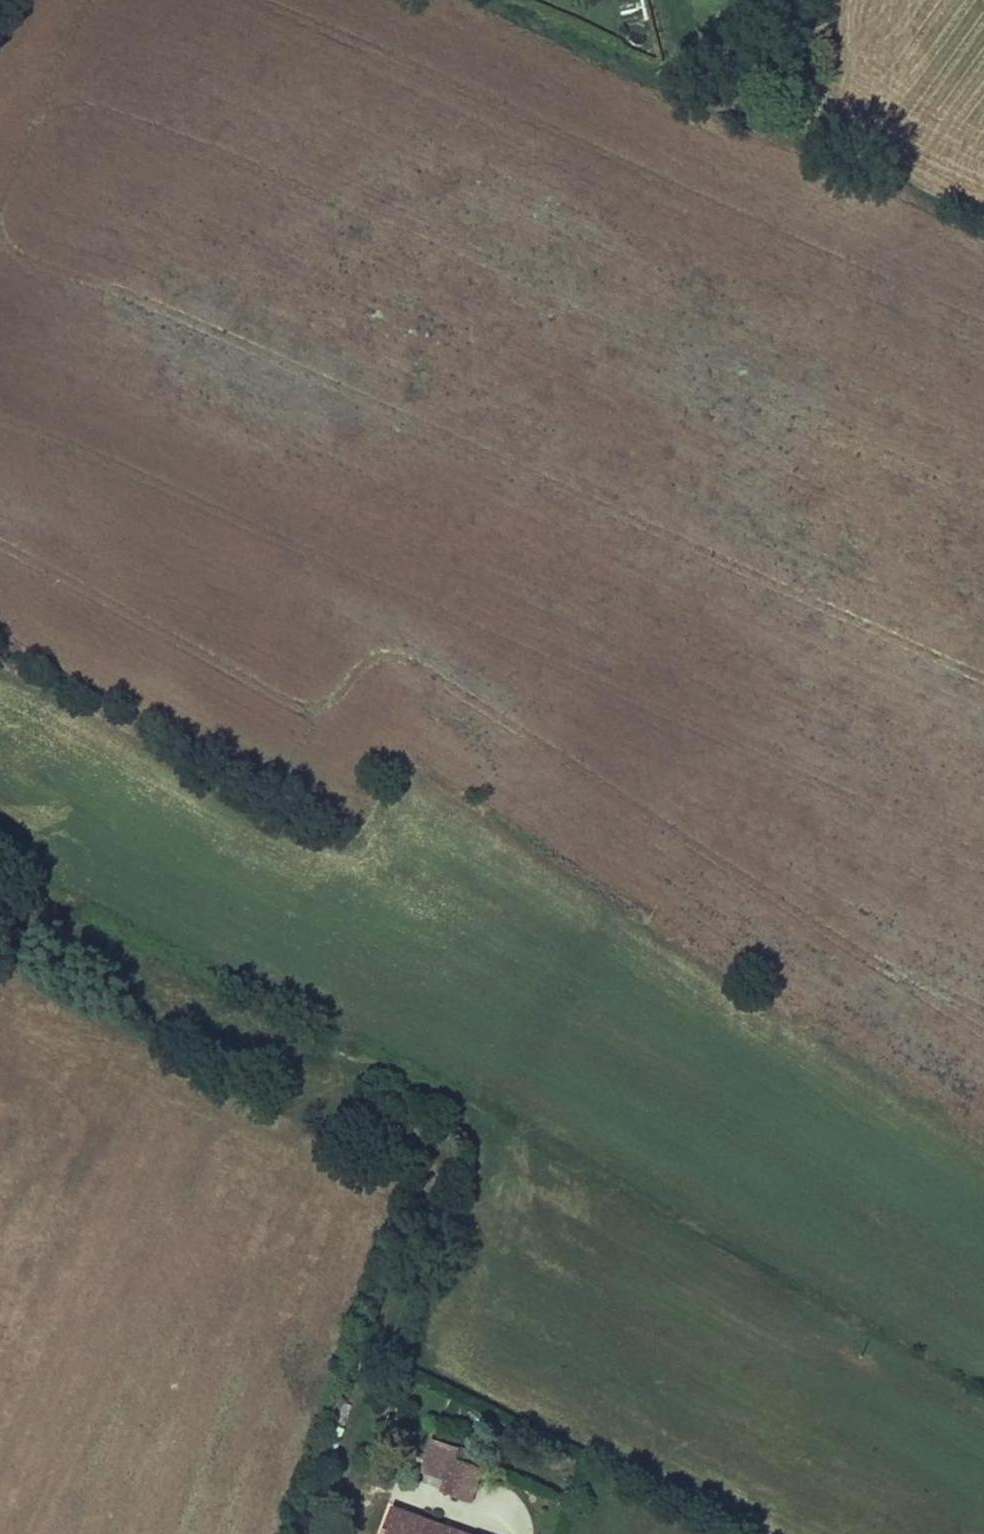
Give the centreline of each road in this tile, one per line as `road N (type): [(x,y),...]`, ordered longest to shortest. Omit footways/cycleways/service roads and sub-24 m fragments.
road 1 (track): [(329,1056),(0,911)]

